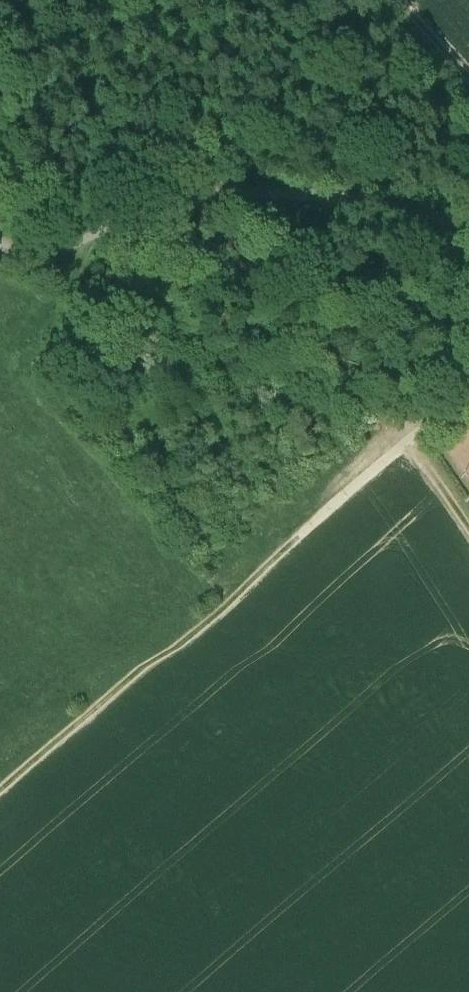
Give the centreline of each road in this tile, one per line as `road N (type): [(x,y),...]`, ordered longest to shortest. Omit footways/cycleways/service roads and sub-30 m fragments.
road 1 (track): [(468,543),(405,449),(0,799)]
road 2 (unclassified): [(468,226),(371,203),(188,194),(79,241),(34,249),(0,237)]
road 3 (track): [(468,97),(383,0)]

